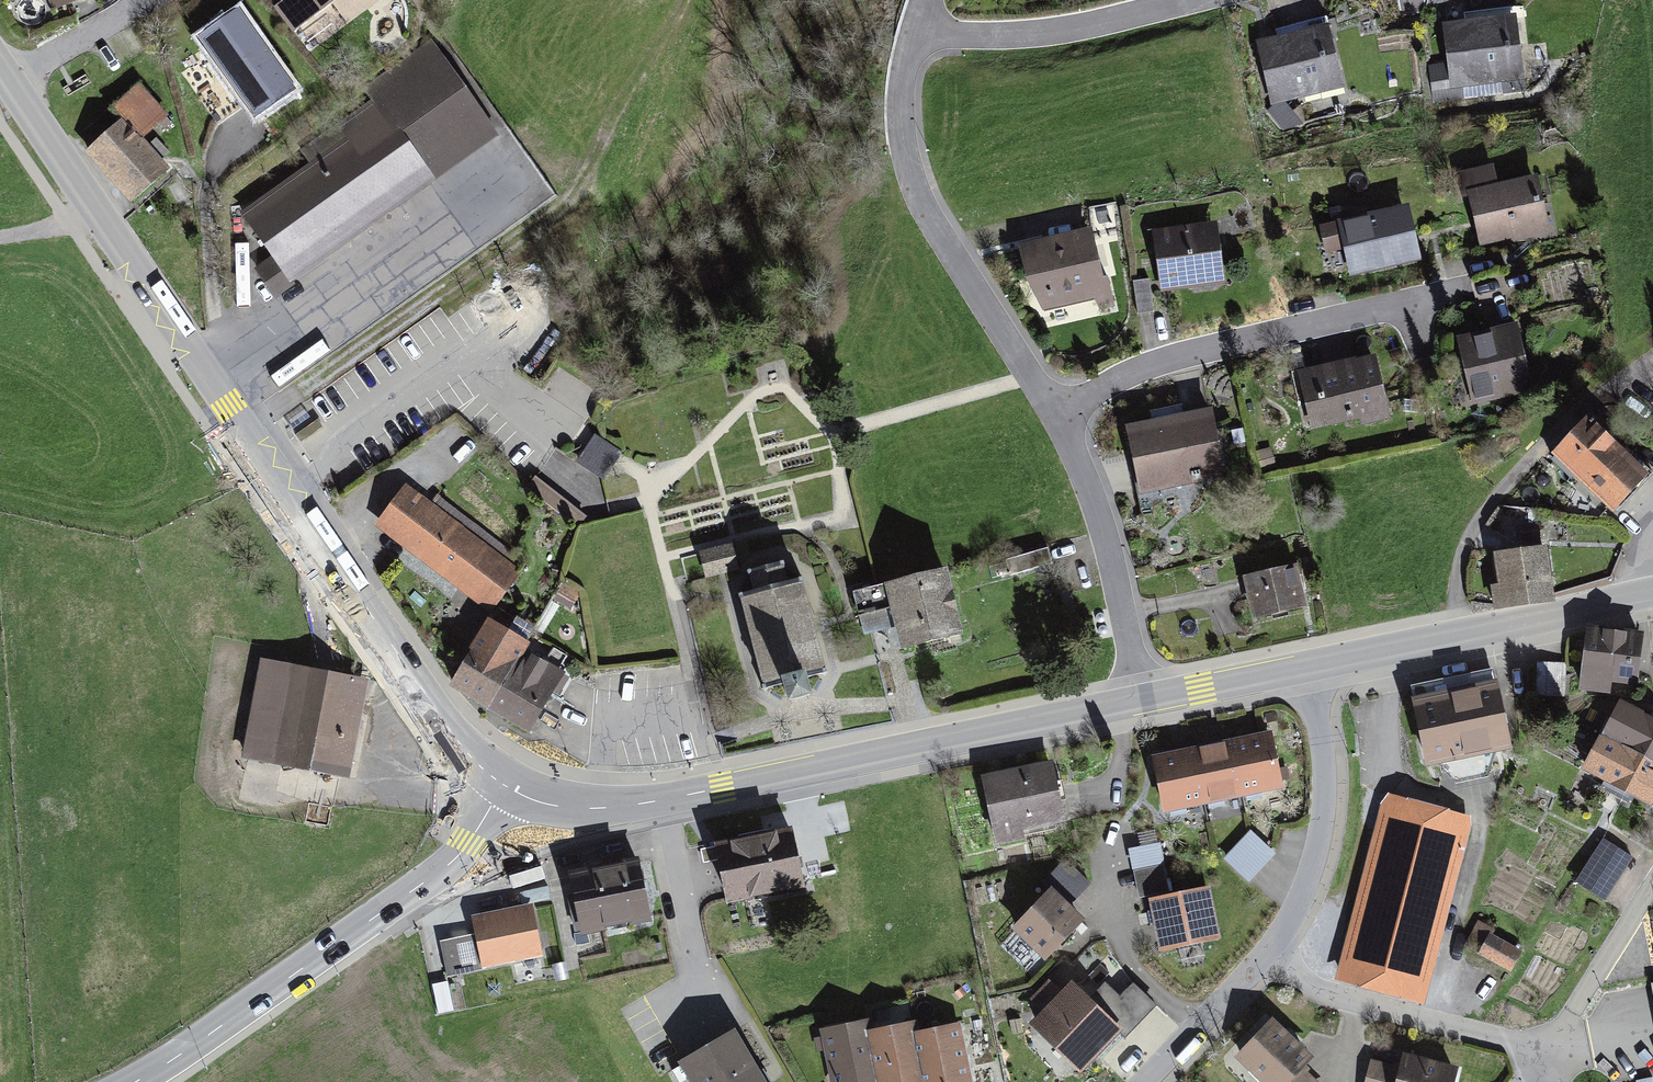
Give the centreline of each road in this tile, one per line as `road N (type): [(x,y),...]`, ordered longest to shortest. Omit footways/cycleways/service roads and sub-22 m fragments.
road 1 (tertiary): [(507,787),(452,733),(0,67)]
road 2 (tertiary): [(661,799),(1143,700)]
road 3 (tertiary): [(133,1081),(457,858),(507,787)]
road 4 (residential): [(1480,287),(1196,348),(1105,384),(1055,415)]
road 5 (unclassified): [(1055,415),(913,184),(900,119),(913,26)]
road 6 (tertiary): [(1307,666),(1652,592)]
road 7 (residential): [(1260,972),(1282,953),(1308,889),(1328,800),(1324,718),(1307,666)]
road 8 (residential): [(1209,0),(1067,34),(974,35),(913,26)]
road 9 (unclassified): [(1143,700),(1099,500),(1055,415)]
road 10 (residential): [(1260,972),(1548,1048)]
road 11 (residential): [(661,799),(690,955),(715,1008)]
road 12 (residential): [(1652,883),(1548,1048)]
road 13 (tertiary): [(1143,700),(1307,666)]
road 14 (residential): [(1146,1081),(1260,972)]
road 15 (tertiary): [(507,787),(575,807),(661,799)]

